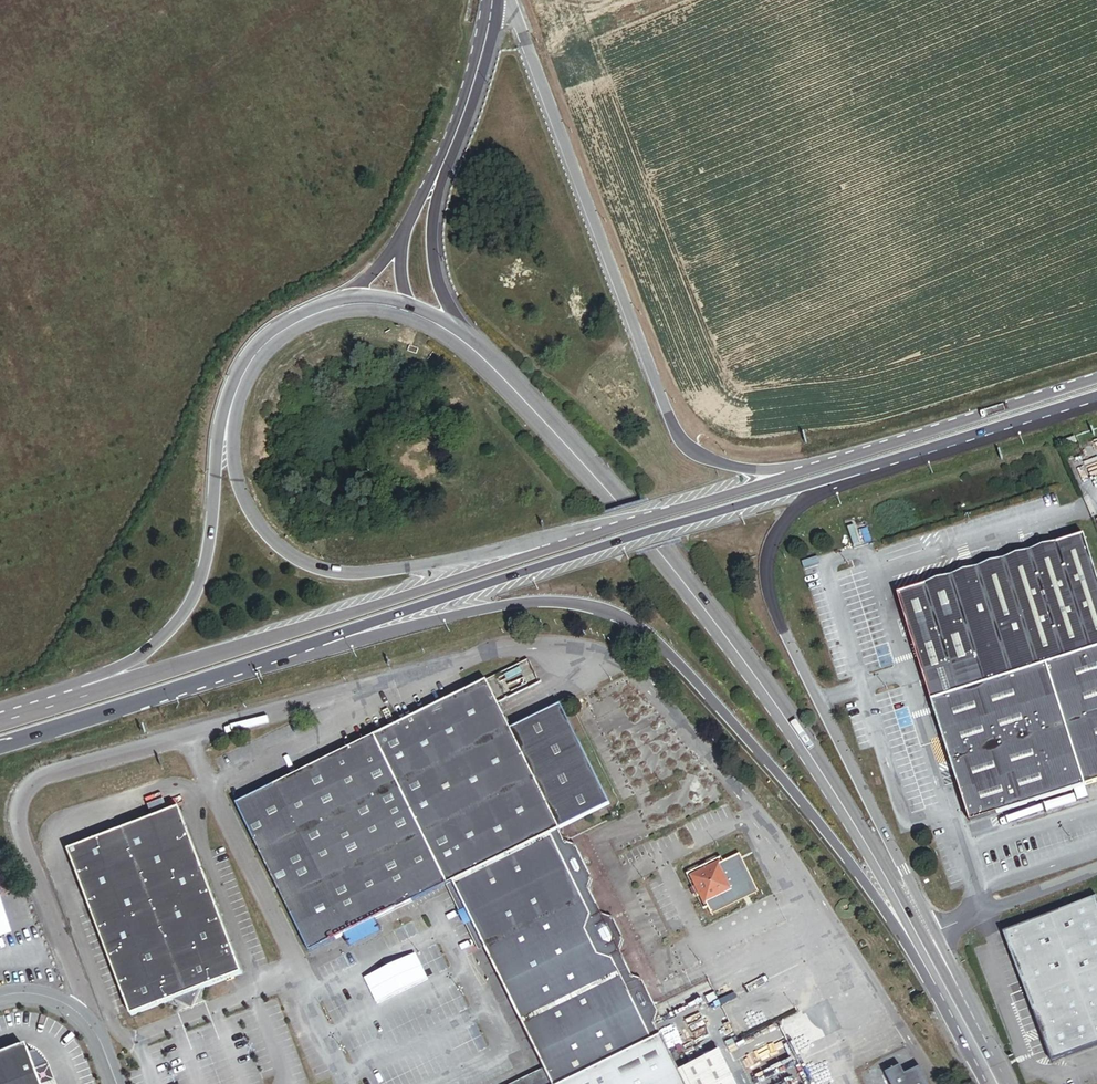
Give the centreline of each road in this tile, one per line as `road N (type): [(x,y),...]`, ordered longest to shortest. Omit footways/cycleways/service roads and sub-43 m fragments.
road 1 (tertiary): [(202,670),(534,604),(602,612),(635,626),(807,808),(955,1003)]
road 2 (tertiary): [(955,1003),(876,860),(737,648),(600,482),(474,348)]
road 3 (tertiary): [(881,455),(740,470),(695,453),(680,437),(508,0)]
road 4 (primary): [(933,929),(802,672),(765,581),(767,551),(784,521),(881,455)]
road 5 (tertiary): [(586,546),(354,580),(289,557),(241,503),(220,436)]
road 6 (primary): [(586,546),(202,670)]
road 7 (primary): [(220,436),(205,565),(175,627),(147,651),(10,718)]
road 8 (primary): [(881,455),(586,546)]
road 9 (primary): [(1096,387),(881,455)]
road 10 (primary): [(0,748),(202,670)]
road 11 (tertiary): [(430,191),(473,88),(490,0)]
road 12 (primary): [(202,670),(10,718)]
road 13 (tertiary): [(336,307),(269,336),(226,400),(220,436)]
road 14 (tertiary): [(474,348),(446,303),(430,191)]
road 15 (unclassified): [(0,998),(27,993),(73,1007),(97,1035),(116,1083)]

